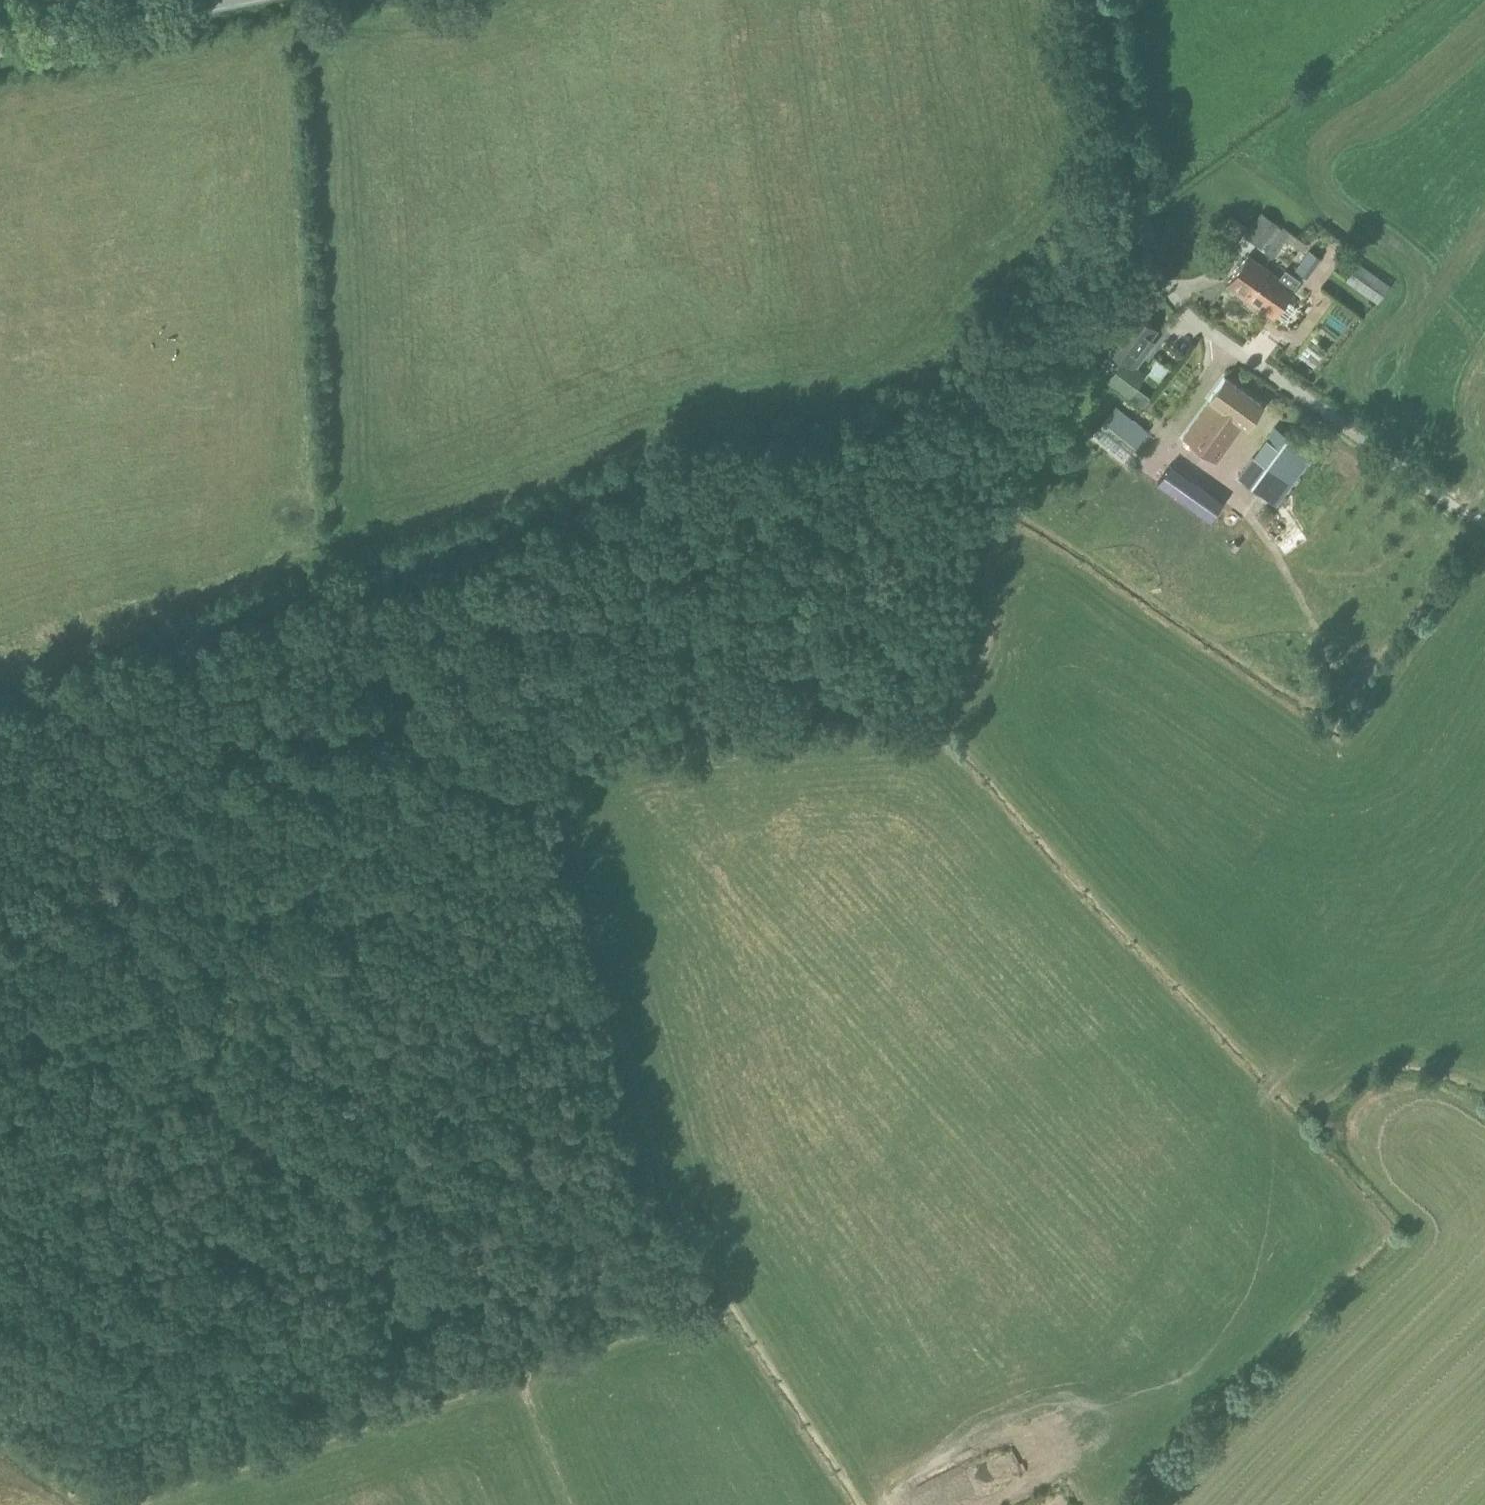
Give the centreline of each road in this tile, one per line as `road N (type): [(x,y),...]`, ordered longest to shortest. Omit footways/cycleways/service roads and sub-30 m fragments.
road 1 (unclassified): [(1484,523),(1208,329),(1159,281),(1125,198),(1089,0)]
road 2 (unclassified): [(225,0),(0,47)]

